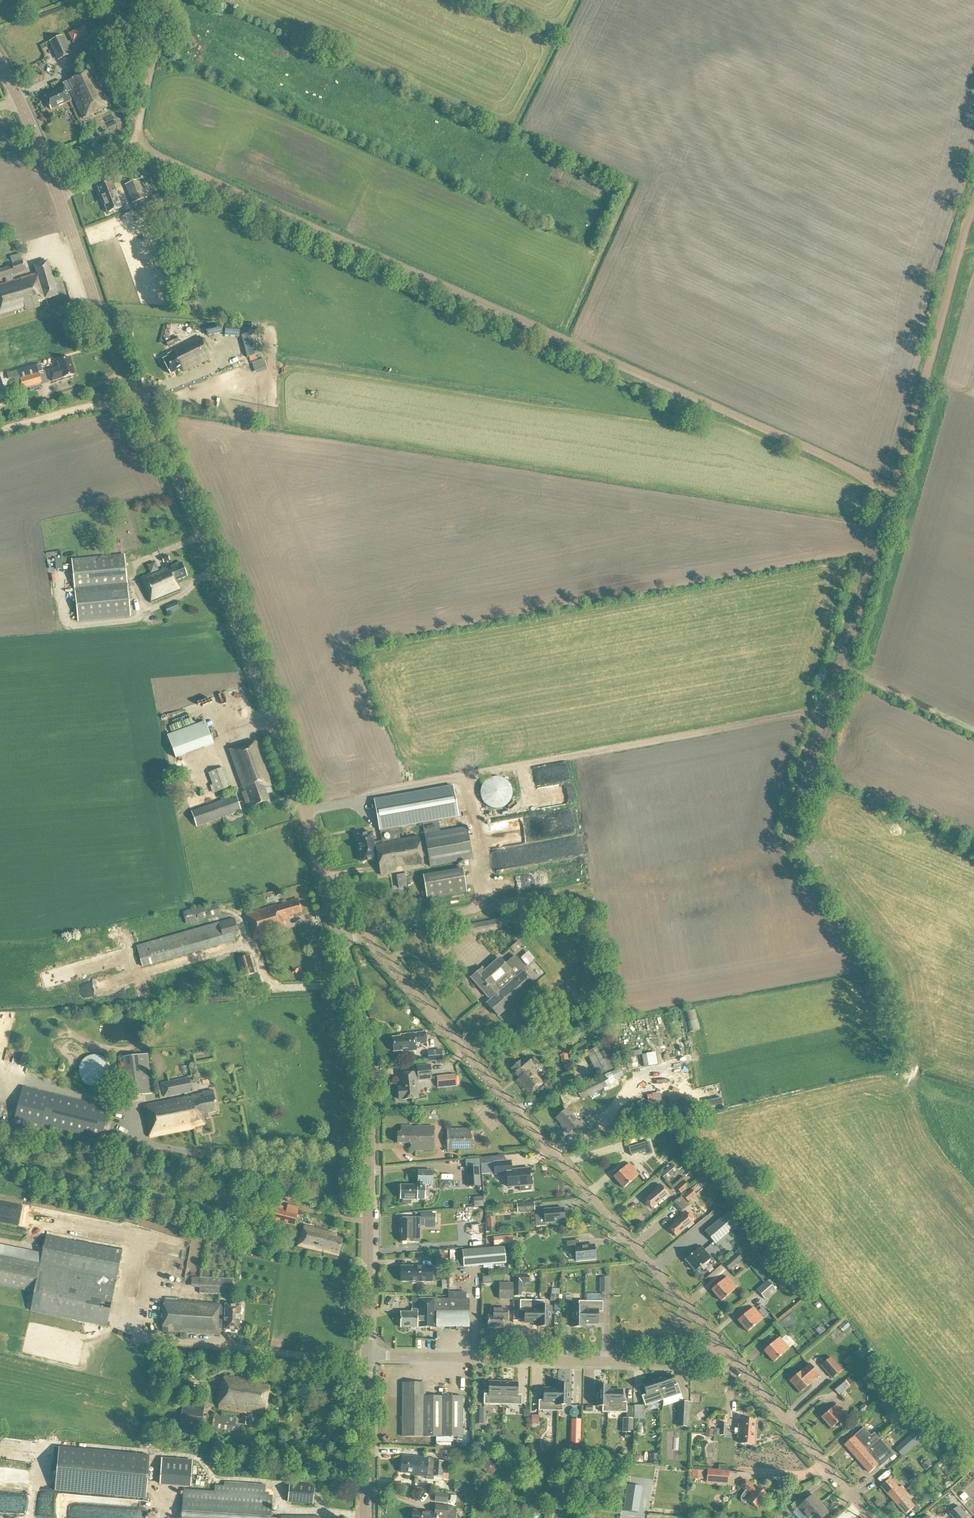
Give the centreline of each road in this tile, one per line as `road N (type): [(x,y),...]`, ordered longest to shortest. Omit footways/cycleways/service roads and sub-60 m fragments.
road 1 (tertiary): [(340,943),(215,570),(0,66)]
road 2 (track): [(135,147),(893,491)]
road 3 (residential): [(716,1343),(365,936)]
road 4 (tertiary): [(368,1356),(368,1083),(340,943)]
road 5 (track): [(893,491),(791,834),(802,851)]
road 6 (residential): [(368,1356),(690,1362),(716,1343)]
road 7 (track): [(826,716),(480,773)]
road 8 (track): [(973,208),(893,491)]
road 9 (residential): [(871,1517),(716,1343)]
road 10 (tertiary): [(366,1517),(368,1356)]
road 11 (track): [(167,0),(135,147)]
road 12 (track): [(841,668),(973,728)]
road 13 (track): [(0,432),(137,400)]
road 14 (unclassified): [(365,936),(484,908)]

